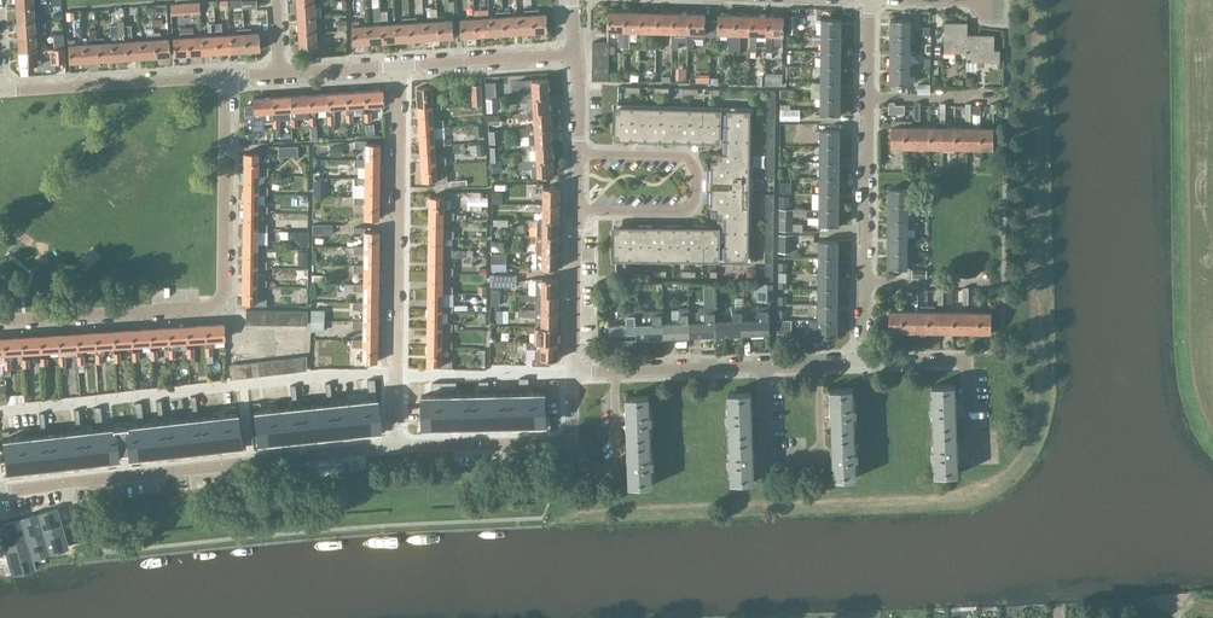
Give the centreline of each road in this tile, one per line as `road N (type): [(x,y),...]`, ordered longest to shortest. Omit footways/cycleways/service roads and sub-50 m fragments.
road 1 (residential): [(0,320),(210,306),(218,298),(224,77)]
road 2 (residential): [(11,491),(396,446)]
road 3 (residential): [(396,446),(400,65)]
road 4 (residential): [(574,372),(576,54)]
road 5 (residential): [(818,363),(821,454),(767,456),(763,366)]
road 6 (residential): [(0,91),(224,77)]
road 7 (residential): [(985,448),(970,449),(967,358),(890,361)]
road 8 (residential): [(866,281),(868,98)]
road 9 (residential): [(396,446),(573,441)]
road 10 (residential): [(400,65),(576,54)]
road 11 (residential): [(573,441),(590,468),(617,467),(614,371)]
road 12 (residential): [(614,371),(763,366)]
road 13 (residential): [(983,275),(983,282),(866,281)]
road 14 (residential): [(279,73),(400,65)]
road 15 (residential): [(868,98),(988,95)]

